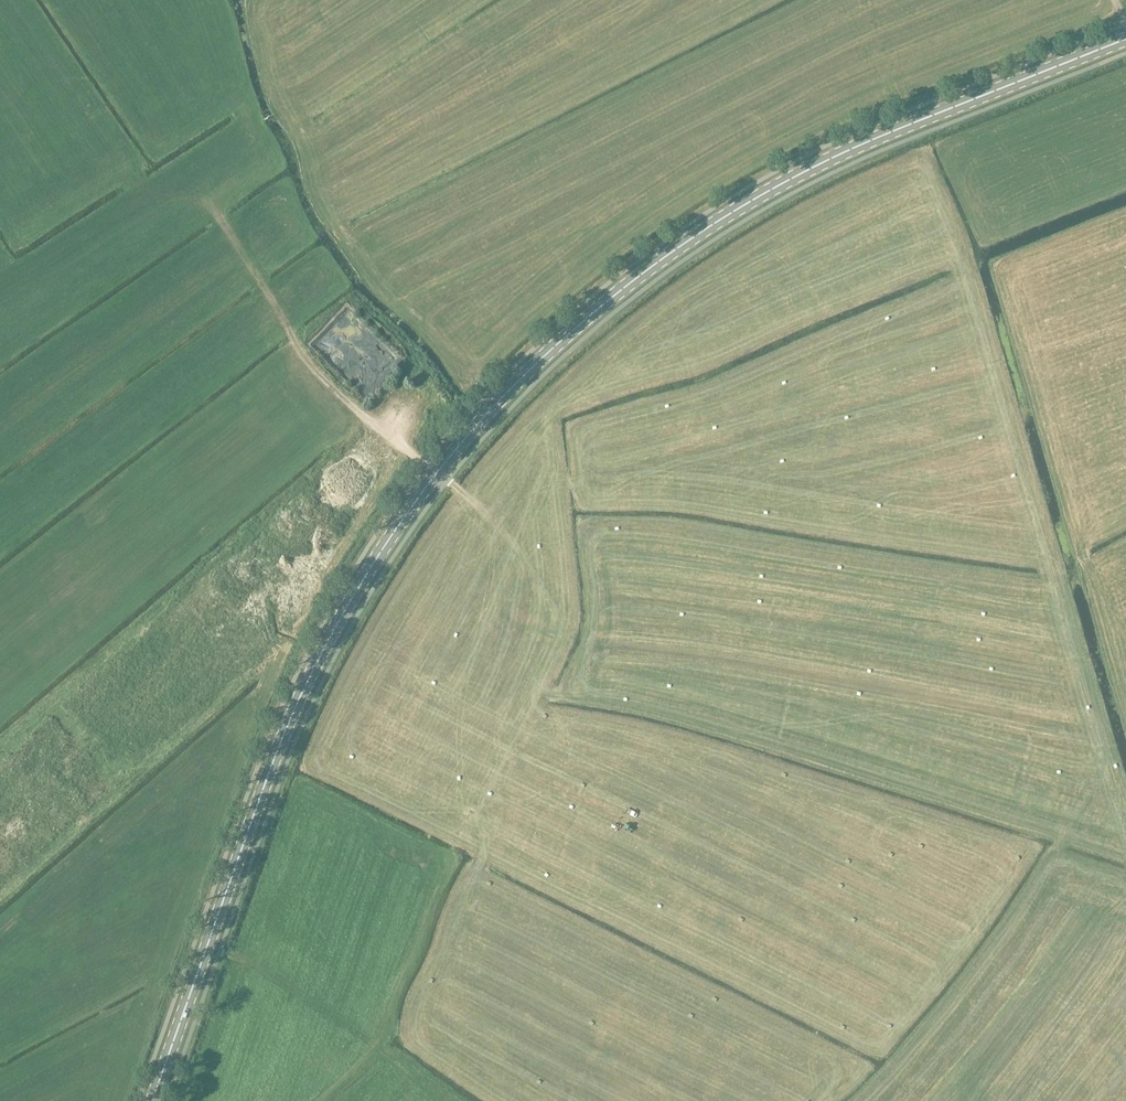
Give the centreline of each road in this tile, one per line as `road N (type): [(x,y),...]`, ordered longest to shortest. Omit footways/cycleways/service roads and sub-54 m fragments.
road 1 (primary): [(152,1100),(303,690),(378,555),(477,425),(578,326),(735,211),(862,144),(1125,39)]

